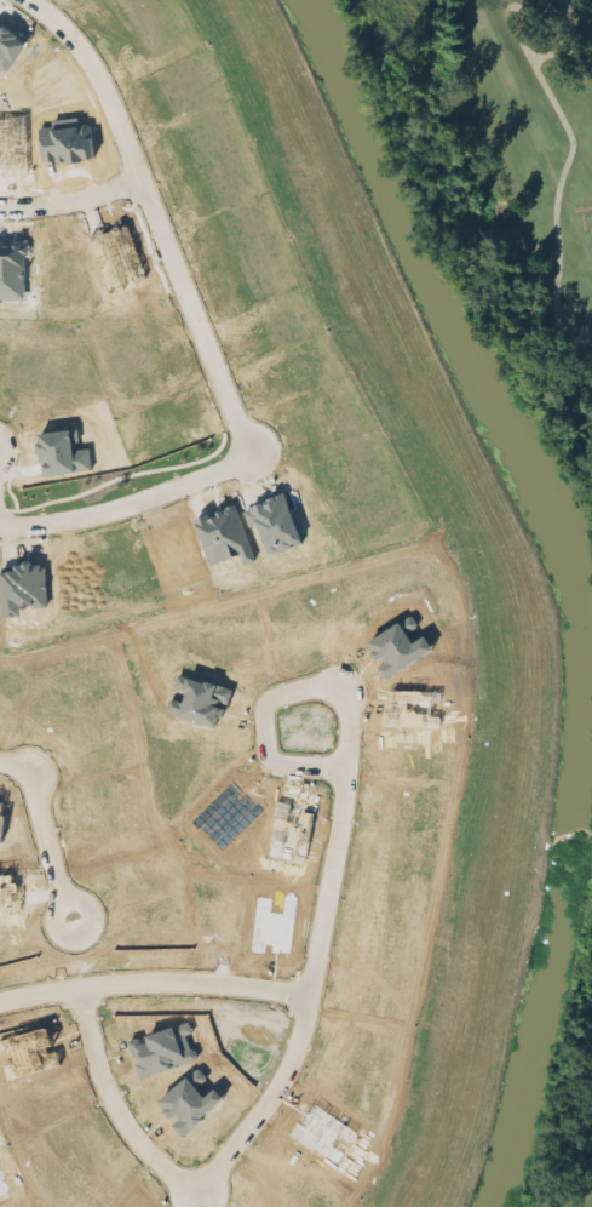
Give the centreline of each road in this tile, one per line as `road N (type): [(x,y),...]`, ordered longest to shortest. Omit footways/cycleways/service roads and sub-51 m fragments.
road 1 (residential): [(0,529),(85,520),(178,491),(232,467),(242,453),(114,113),(84,56),(27,0)]
road 2 (residential): [(77,989),(110,983),(306,999),(299,1051),(281,1092),(200,1201),(146,1154),(113,1109),(77,989)]
road 3 (residential): [(306,999),(331,868),(344,766),(349,715),(341,700),(318,692),(272,703),(263,717),(274,762),(344,766)]
road 4 (residential): [(0,768),(29,776),(64,902)]
road 5 (residential): [(0,212),(77,202),(139,179)]
road 6 (residential): [(91,914),(70,899),(52,922),(76,938),(87,932),(91,914)]

